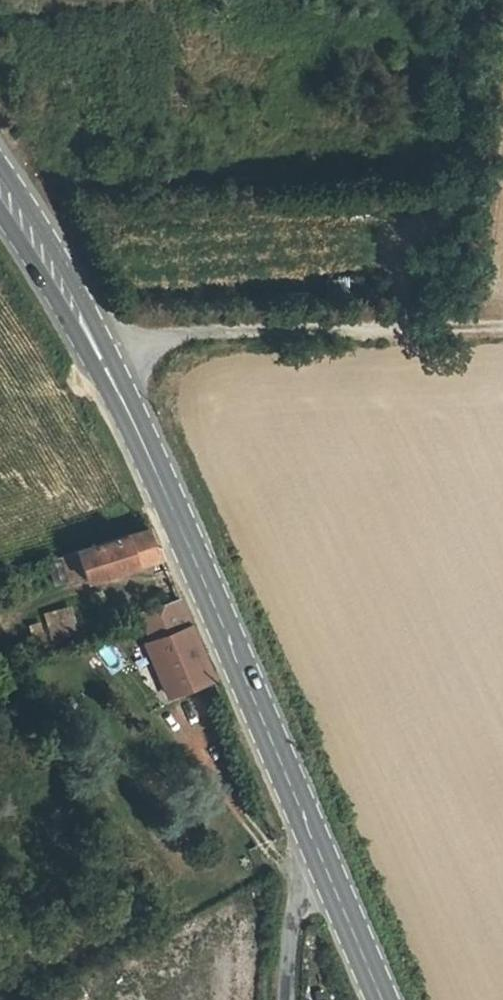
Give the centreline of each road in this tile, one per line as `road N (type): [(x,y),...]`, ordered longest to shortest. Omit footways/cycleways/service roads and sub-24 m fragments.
road 1 (primary): [(0,192),(102,363),(327,875)]
road 2 (track): [(102,363),(170,341),(258,330),(502,324)]
road 3 (unclassified): [(327,875),(294,907),(285,999)]
road 4 (primary): [(327,875),(380,999)]

